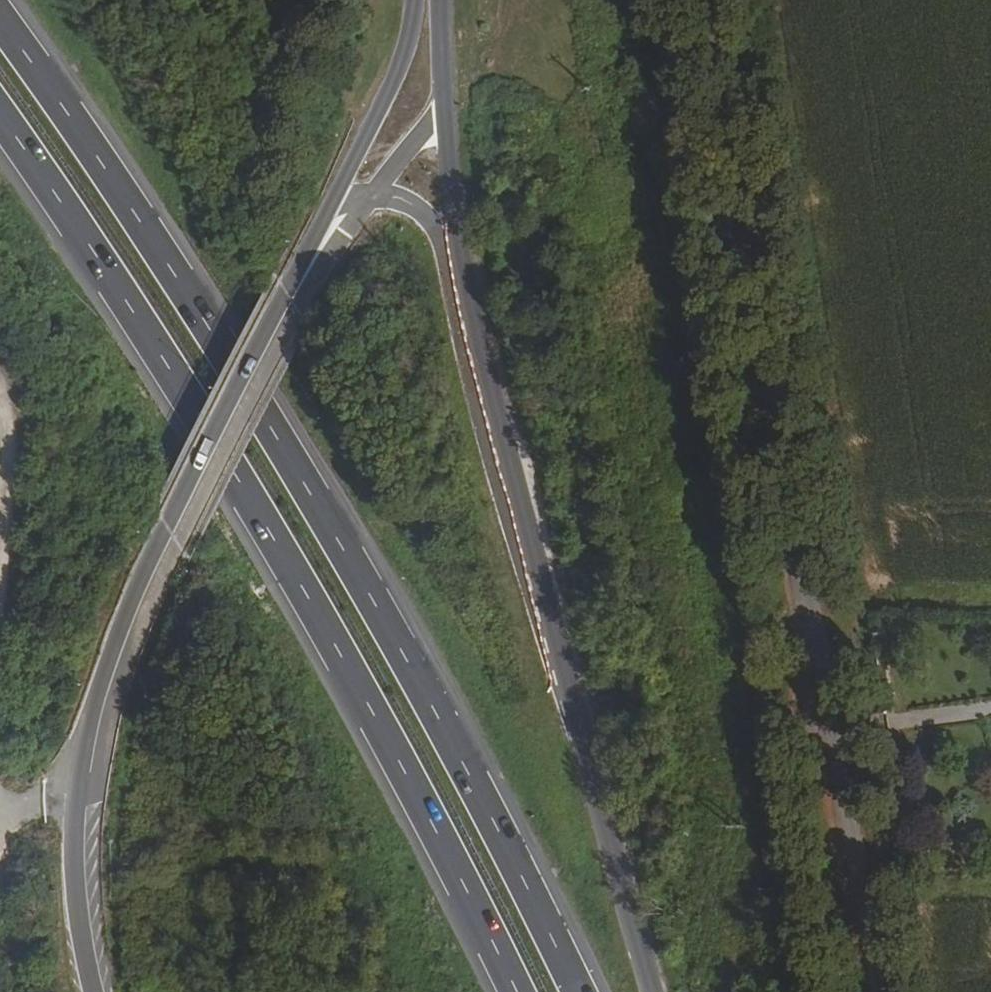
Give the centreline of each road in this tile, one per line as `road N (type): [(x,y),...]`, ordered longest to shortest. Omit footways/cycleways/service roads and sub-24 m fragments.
road 1 (trunk): [(576,991),(454,748),(328,529),(172,271),(0,20)]
road 2 (trunk): [(0,117),(127,302),(282,555),(516,991)]
road 3 (unclassified): [(711,0),(862,925)]
road 4 (trunk): [(652,991),(449,237)]
road 5 (secondary): [(341,209),(171,534),(123,648),(91,759)]
road 6 (trunk): [(91,759),(76,831),(79,925),(94,991)]
road 7 (trunk): [(415,0),(416,17),(341,209)]
road 8 (track): [(0,399),(7,439),(0,571)]
road 9 (trunk): [(341,209),(443,103)]
road 10 (trunk): [(449,237),(443,103)]

